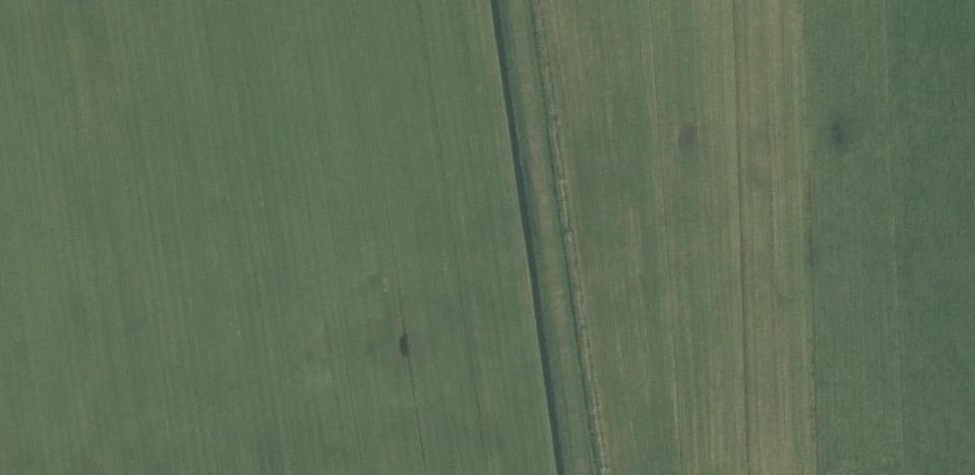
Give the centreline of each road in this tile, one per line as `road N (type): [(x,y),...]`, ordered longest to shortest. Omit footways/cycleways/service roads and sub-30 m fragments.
road 1 (track): [(523,0),(590,474)]

